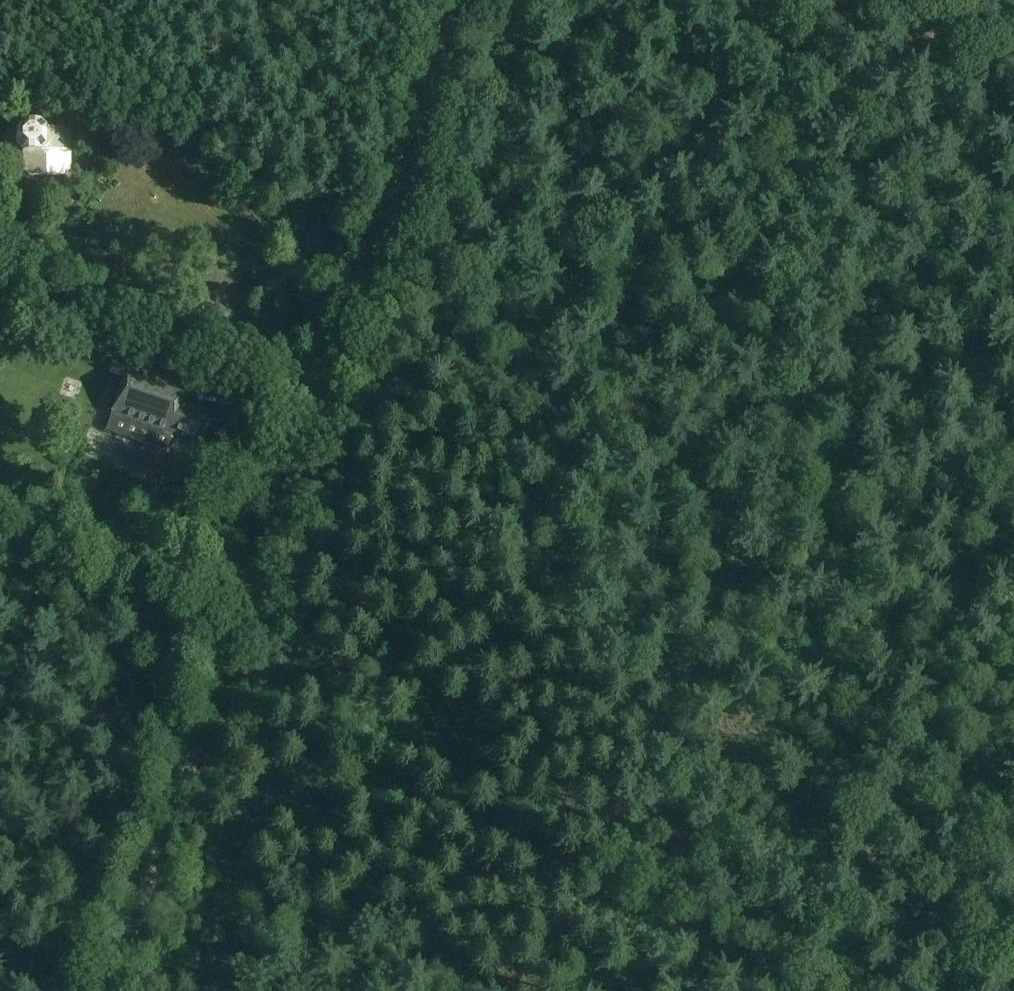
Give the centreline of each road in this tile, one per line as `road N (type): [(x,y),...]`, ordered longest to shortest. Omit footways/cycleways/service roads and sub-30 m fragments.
road 1 (unclassified): [(112,990),(458,0)]
road 2 (track): [(209,714),(784,990)]
road 3 (track): [(894,501),(528,402),(410,295),(362,274)]
road 4 (track): [(1013,58),(851,0)]
road 5 (track): [(1013,538),(894,501)]

